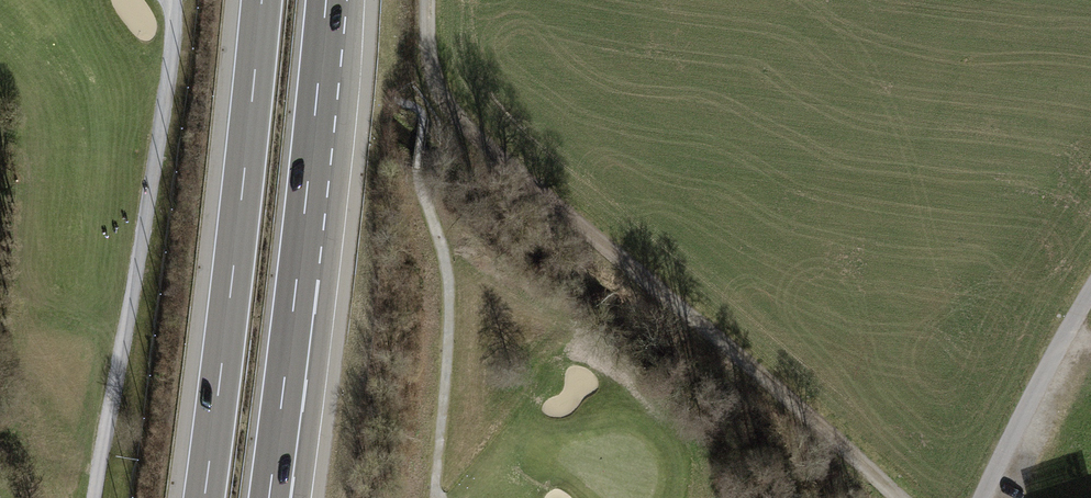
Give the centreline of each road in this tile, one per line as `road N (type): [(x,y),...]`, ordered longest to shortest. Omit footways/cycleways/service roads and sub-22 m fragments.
road 1 (track): [(427,0),(437,83),(479,138),(901,497)]
road 2 (track): [(96,497),(174,0)]
road 3 (motorway): [(261,0),(205,497)]
road 4 (motorway): [(284,388),(327,0)]
road 5 (track): [(435,497),(449,292),(418,177),(424,120)]
road 6 (track): [(979,497),(1090,292)]

